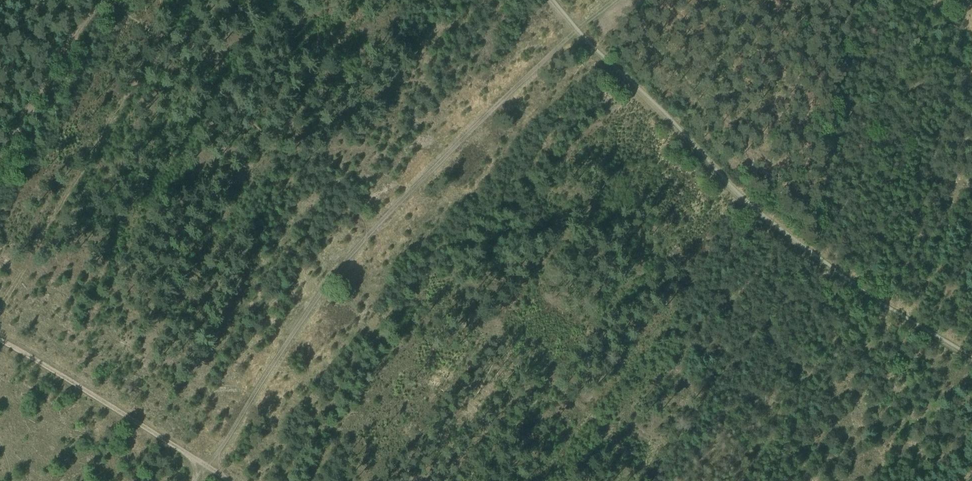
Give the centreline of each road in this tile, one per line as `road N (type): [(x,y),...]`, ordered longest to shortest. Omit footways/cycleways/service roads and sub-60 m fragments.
road 1 (track): [(231,480),(209,467),(315,299),(373,228),(161,48)]
road 2 (track): [(373,228),(576,29)]
road 3 (track): [(198,480),(209,467),(0,343)]
road 4 (track): [(99,0),(0,157)]

